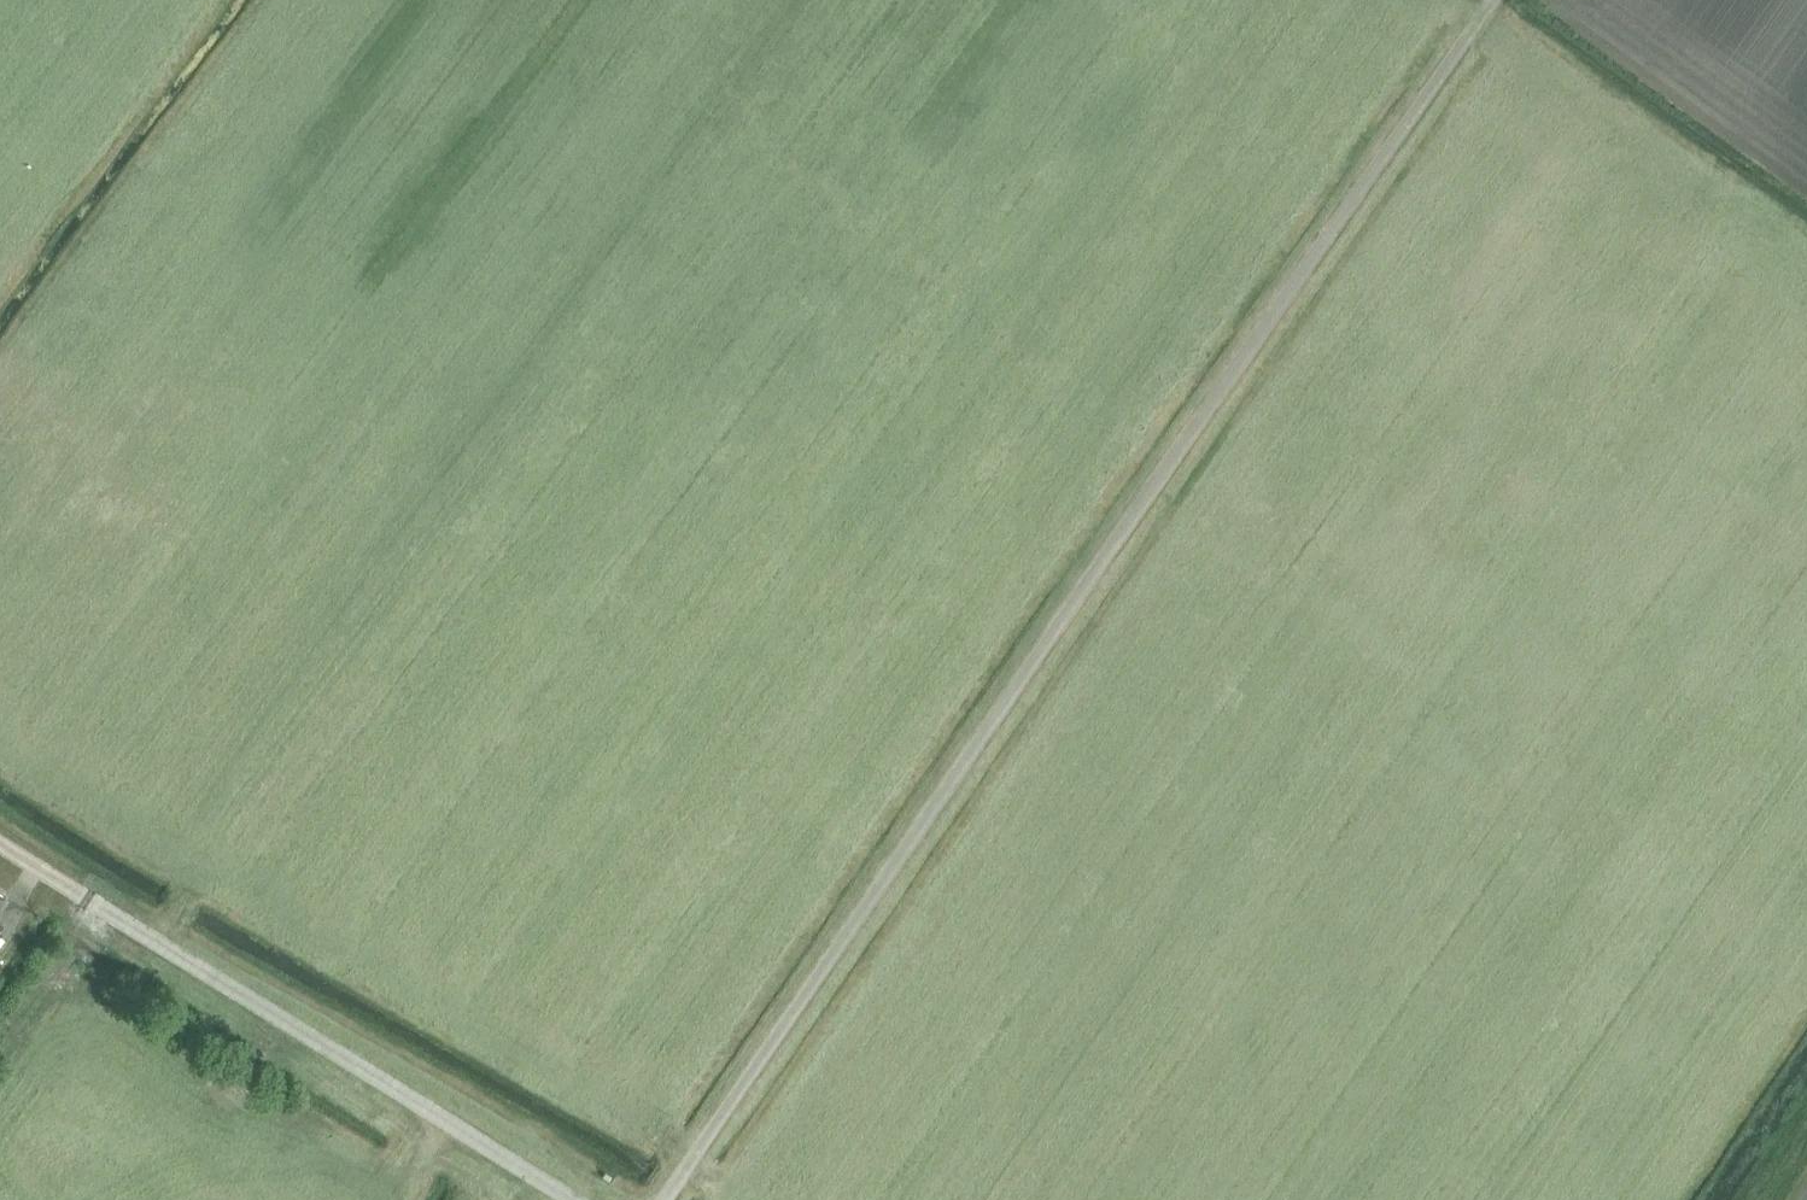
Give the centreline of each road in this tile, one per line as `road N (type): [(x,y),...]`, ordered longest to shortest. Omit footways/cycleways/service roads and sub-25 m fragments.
road 1 (unclassified): [(1489,0),(656,1199)]
road 2 (unclassified): [(570,1199),(0,840)]

